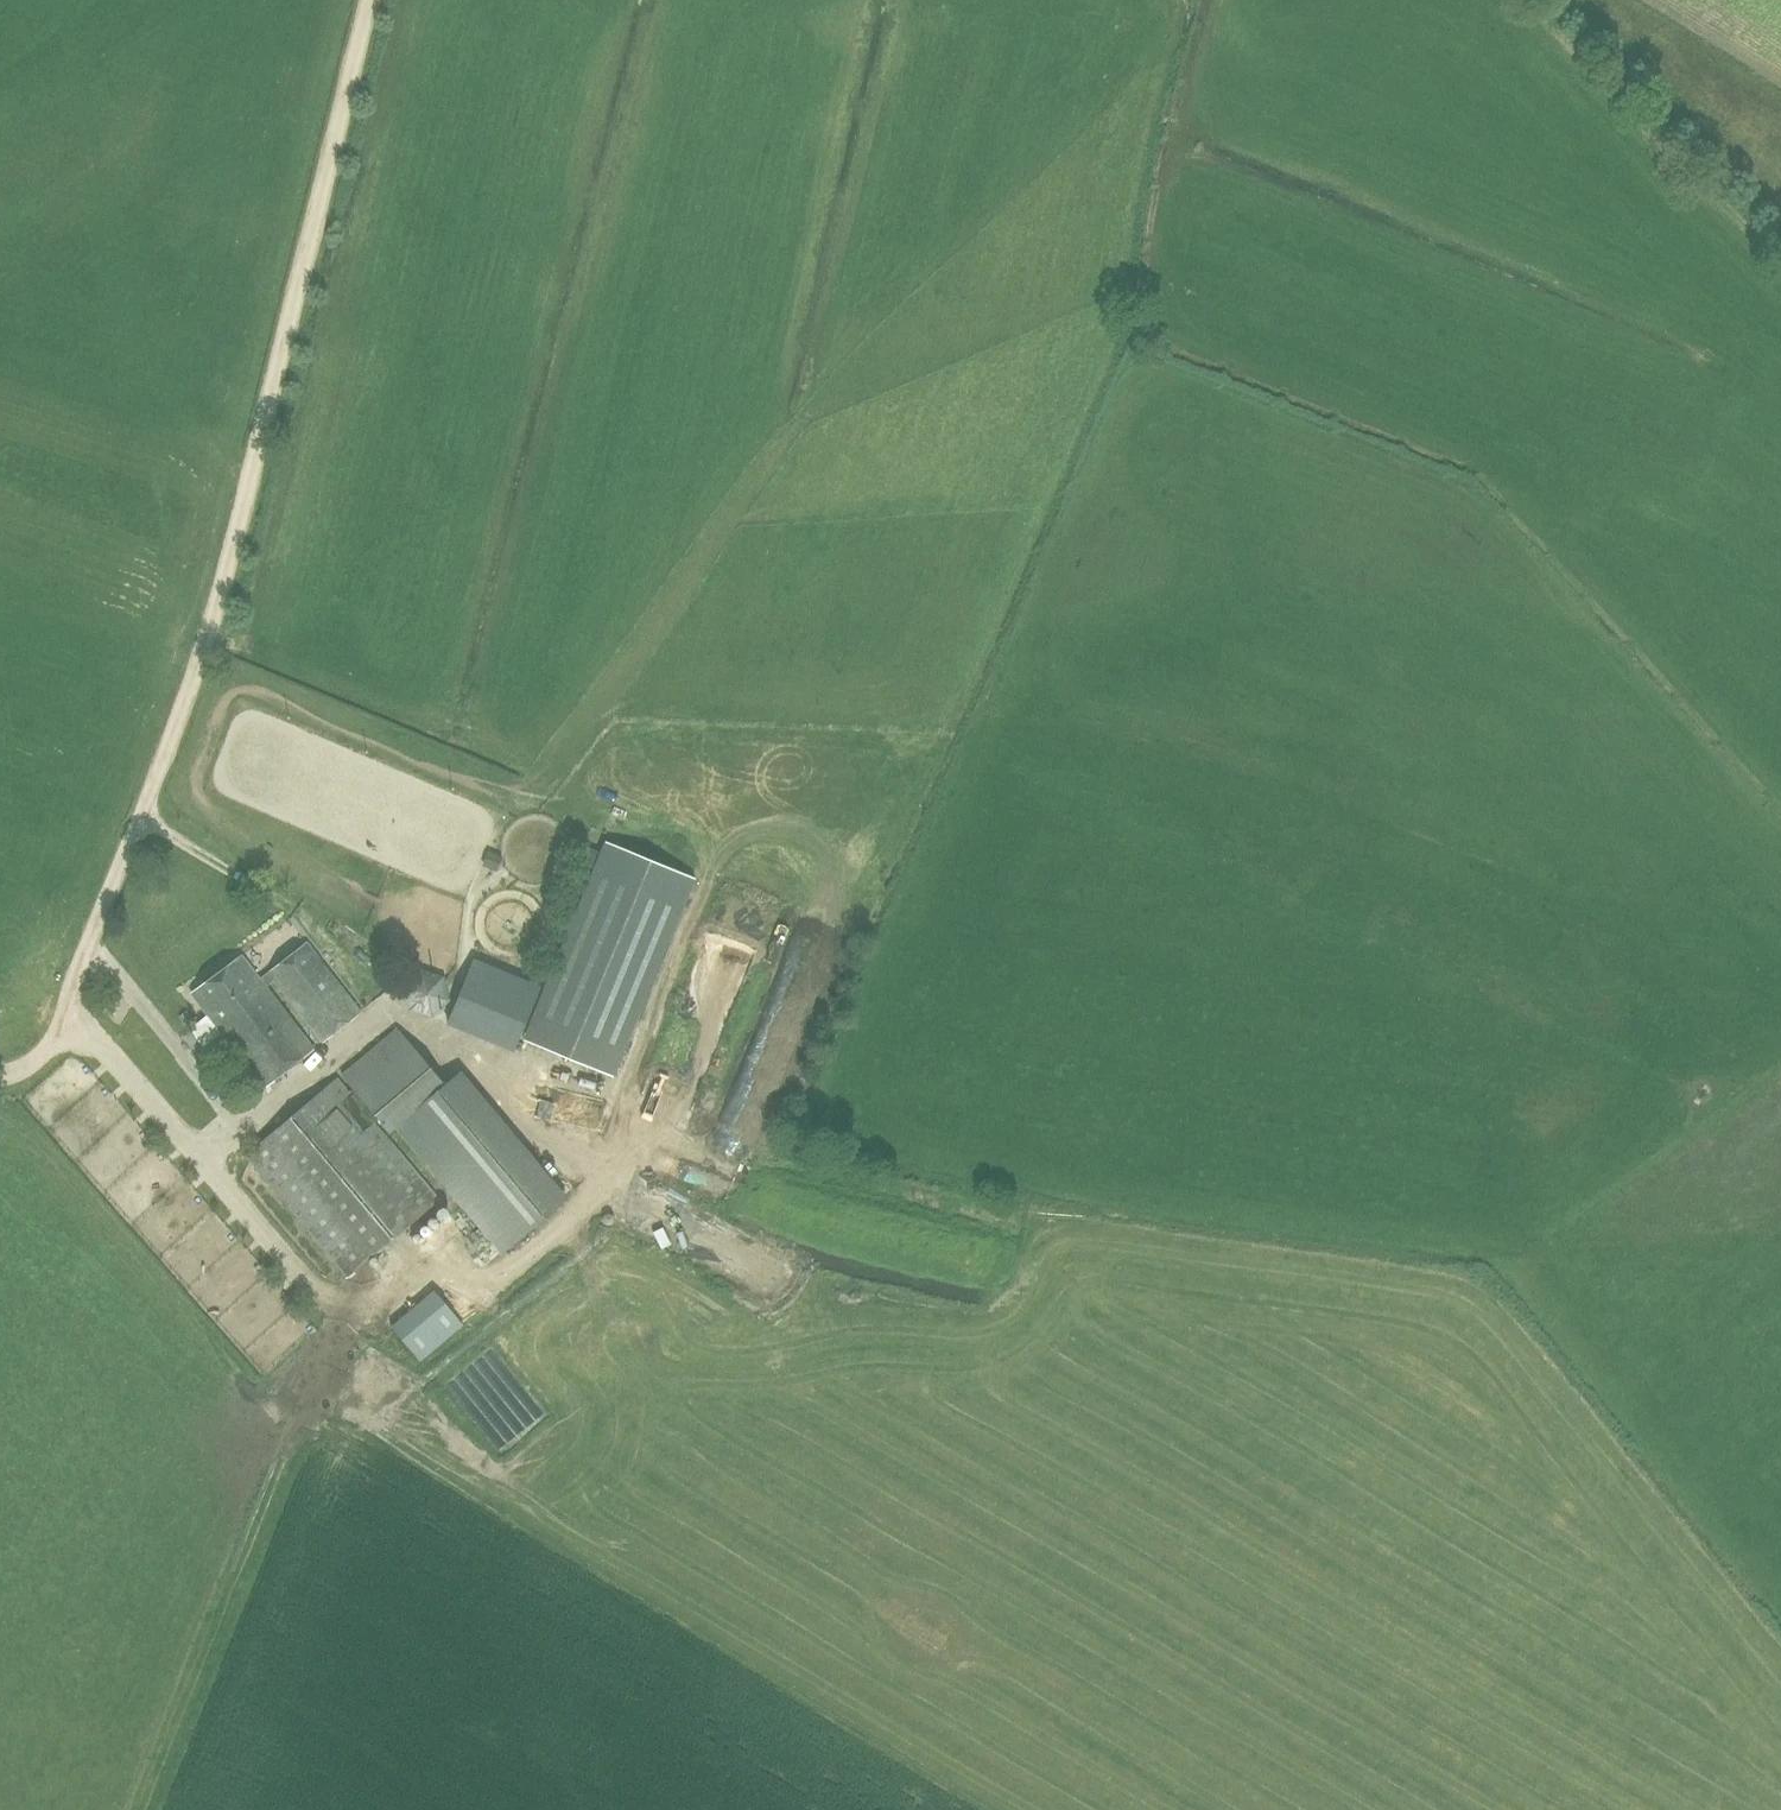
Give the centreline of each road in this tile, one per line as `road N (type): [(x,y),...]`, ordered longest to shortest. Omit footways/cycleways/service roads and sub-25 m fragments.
road 1 (track): [(0,1081),(38,1068),(207,649),(372,0)]

